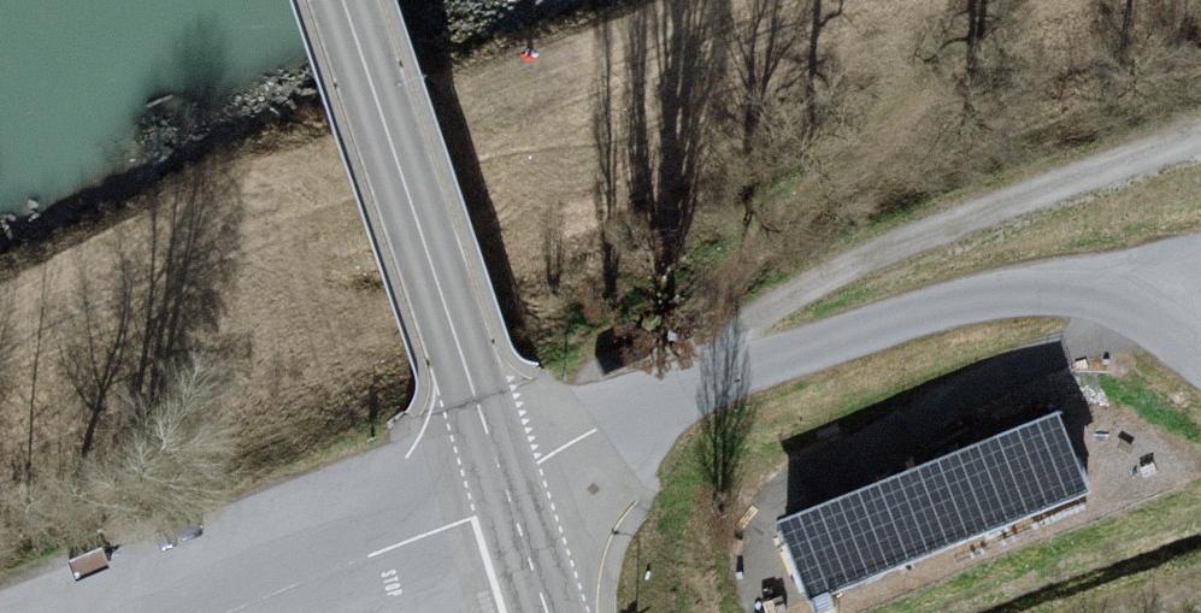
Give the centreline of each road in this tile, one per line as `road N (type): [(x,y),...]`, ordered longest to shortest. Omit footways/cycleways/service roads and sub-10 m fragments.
road 1 (unclassified): [(1200,350),(1147,301),(1077,285),(1002,290),(719,381),(509,494)]
road 2 (track): [(1200,131),(1042,186),(824,279),(737,337),(719,381)]
road 3 (tertiary): [(509,494),(346,0)]
road 4 (unclassified): [(509,494),(235,612)]
road 5 (tertiary): [(548,612),(509,494)]

